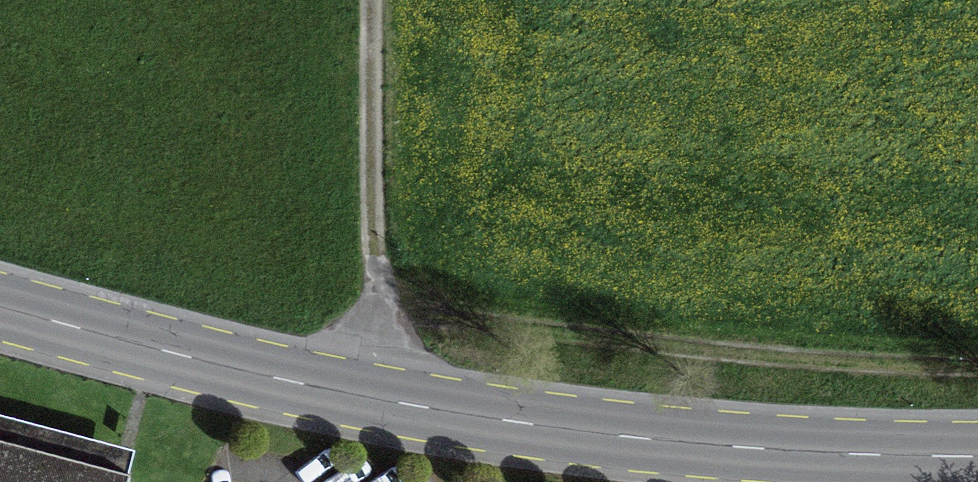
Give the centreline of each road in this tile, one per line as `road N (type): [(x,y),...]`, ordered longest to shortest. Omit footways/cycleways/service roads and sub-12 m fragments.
road 1 (secondary): [(0,309),(370,397),(560,428),(714,446),(977,459)]
road 2 (track): [(977,376),(371,315)]
road 3 (track): [(375,0),(371,315)]

